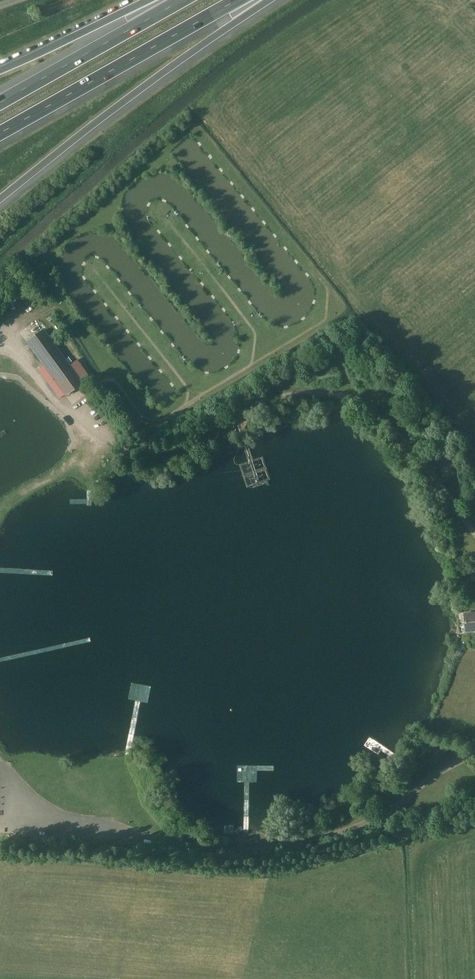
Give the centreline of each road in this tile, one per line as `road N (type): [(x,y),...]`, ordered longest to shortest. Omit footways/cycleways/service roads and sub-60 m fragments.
road 1 (motorway): [(0,199),(265,0)]
road 2 (motorway): [(0,133),(237,0)]
road 3 (motorway): [(181,0),(0,102)]
road 4 (motorway): [(153,0),(0,70)]

